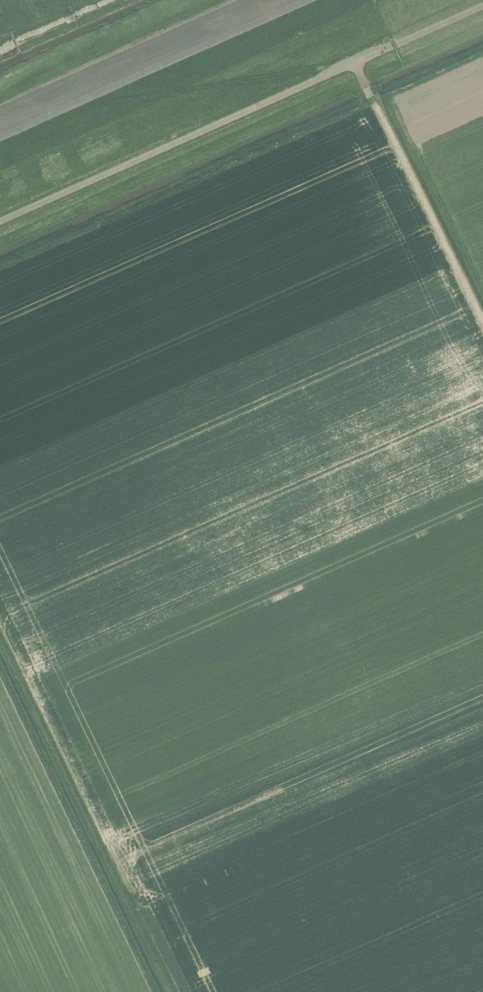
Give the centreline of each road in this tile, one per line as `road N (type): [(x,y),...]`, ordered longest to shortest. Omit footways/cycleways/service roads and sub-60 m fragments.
road 1 (track): [(0,135),(299,0)]
road 2 (track): [(99,91),(330,72)]

